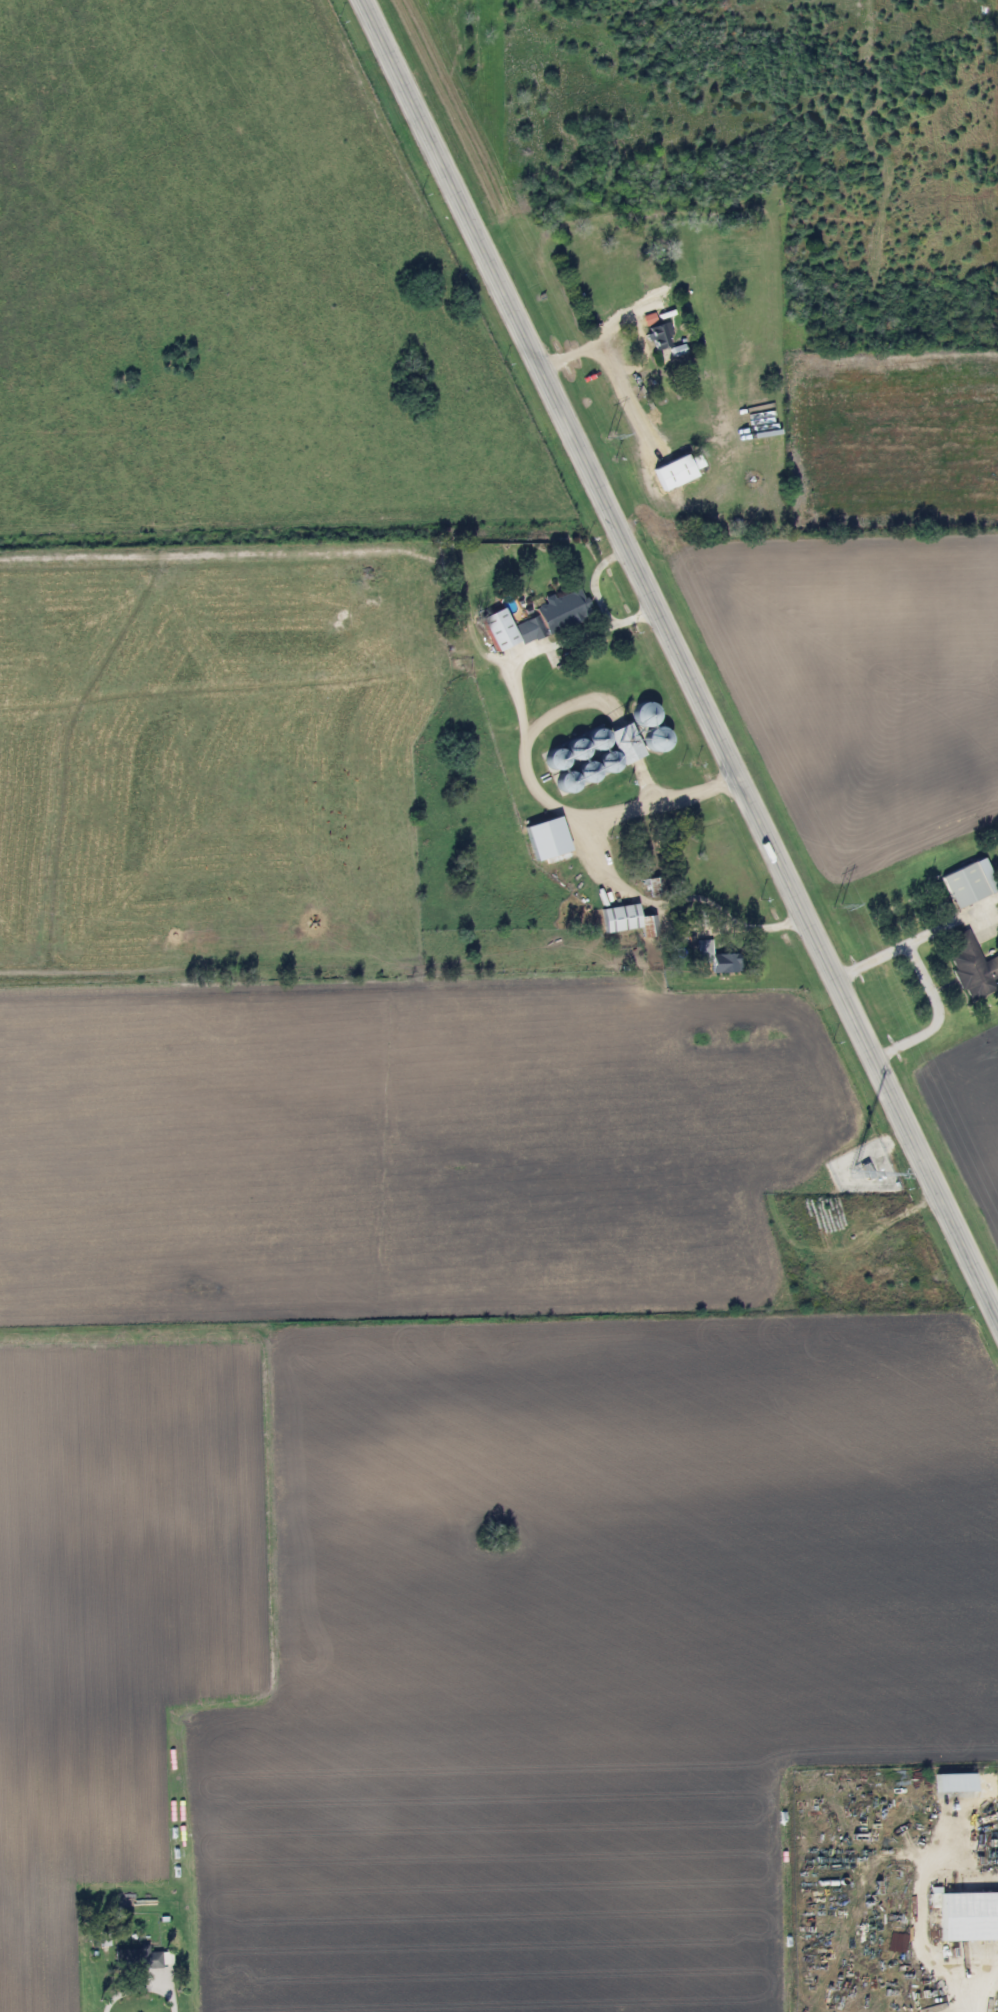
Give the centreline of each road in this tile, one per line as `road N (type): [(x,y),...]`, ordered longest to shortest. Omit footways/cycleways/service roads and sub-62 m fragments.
road 1 (primary): [(997,1312),(364,0)]
road 2 (residential): [(218,2011),(205,1749),(288,1665),(283,1386),(249,1308),(0,1320)]

